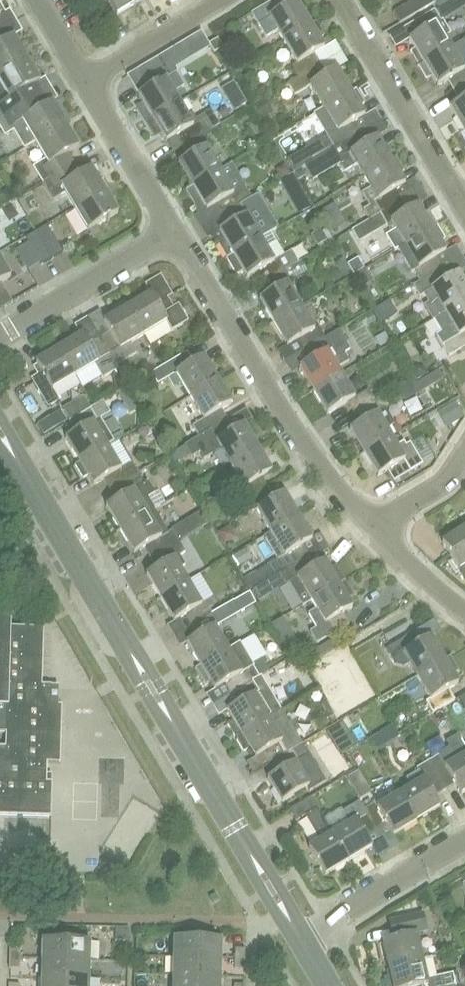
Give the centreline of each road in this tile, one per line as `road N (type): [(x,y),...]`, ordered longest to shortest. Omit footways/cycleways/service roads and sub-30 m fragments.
road 1 (tertiary): [(304,941),(0,424)]
road 2 (residential): [(375,522),(320,460),(173,236)]
road 3 (residential): [(464,209),(337,0)]
road 4 (residential): [(0,344),(173,236)]
road 5 (residential): [(464,843),(304,941)]
road 6 (residential): [(173,236),(82,81)]
road 7 (residential): [(82,81),(213,0)]
road 8 (residential): [(464,604),(375,522)]

